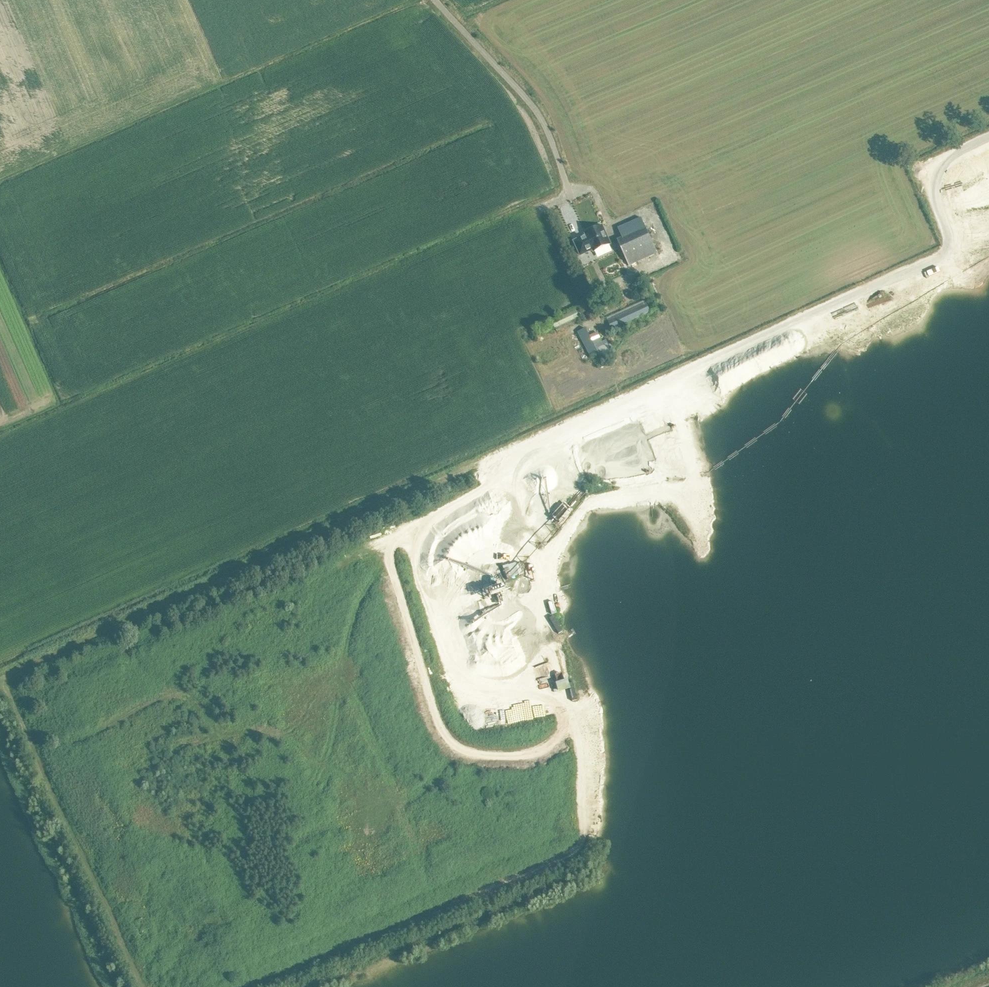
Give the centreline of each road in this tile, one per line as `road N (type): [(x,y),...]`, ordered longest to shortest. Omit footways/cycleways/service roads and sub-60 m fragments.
road 1 (track): [(143,986),(12,703),(12,673),(452,474),(491,463),(505,469)]
road 2 (track): [(563,716),(581,762),(583,831),(572,852),(259,986)]
road 3 (unclassified): [(573,195),(538,116),(436,0)]

